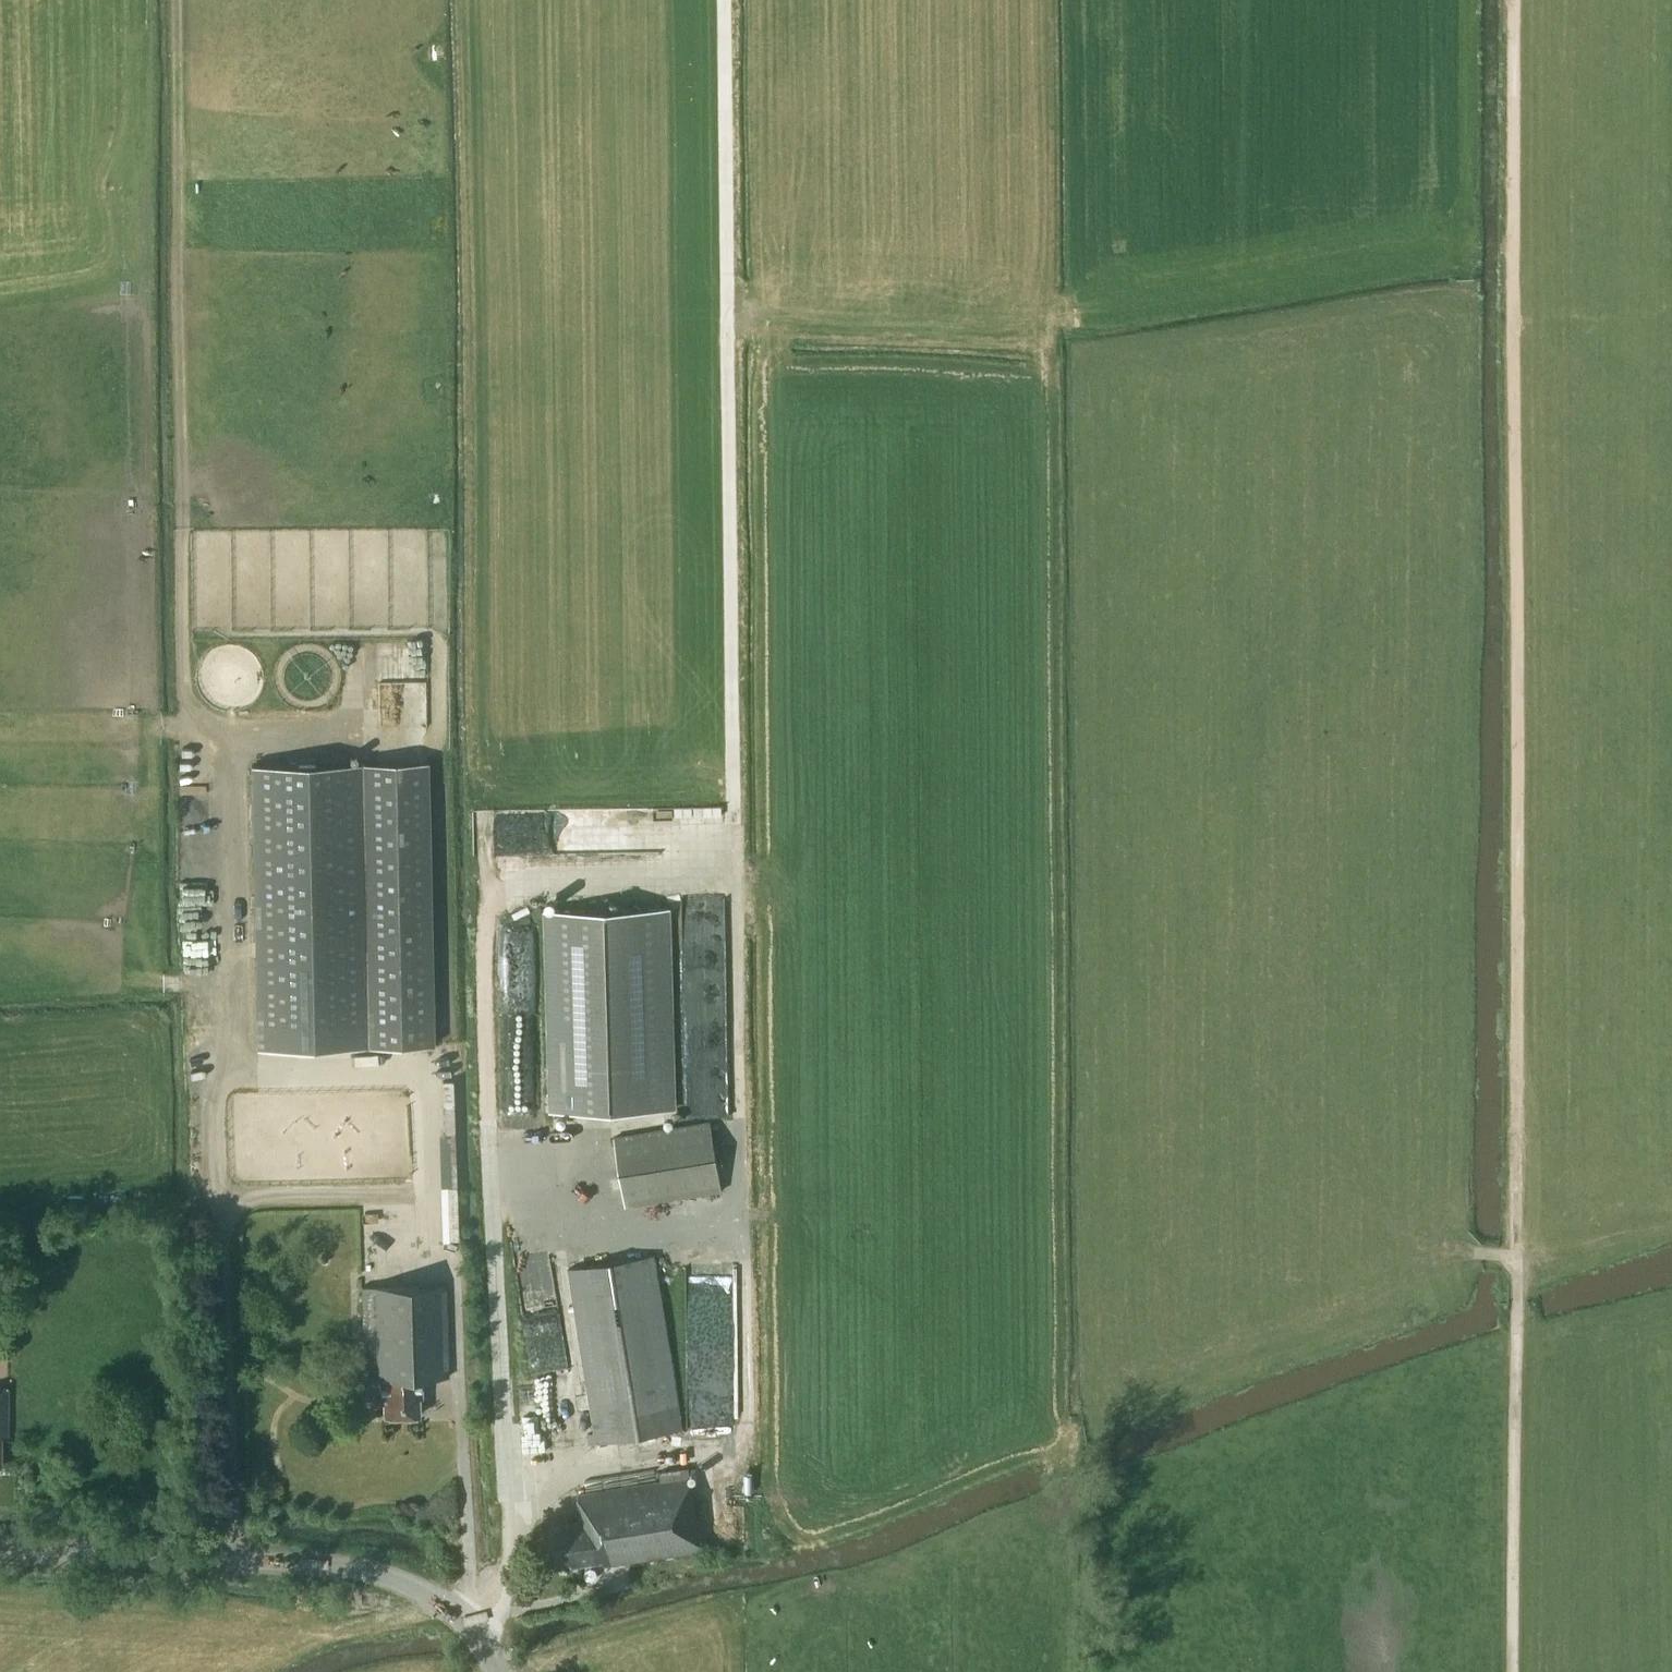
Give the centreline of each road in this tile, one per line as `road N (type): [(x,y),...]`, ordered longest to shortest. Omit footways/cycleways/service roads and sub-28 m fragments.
road 1 (tertiary): [(499,1671),(444,1605),(364,1568),(0,1549)]

